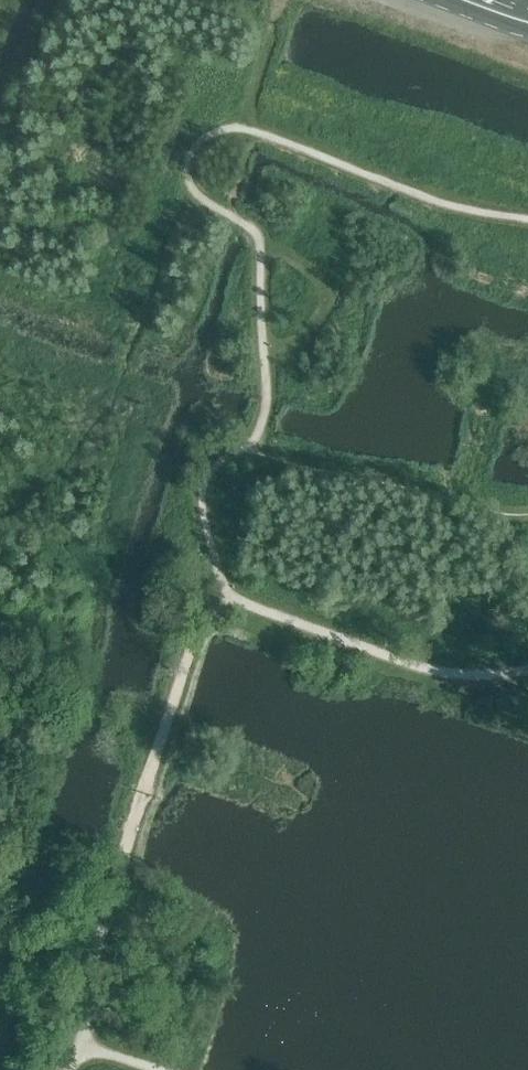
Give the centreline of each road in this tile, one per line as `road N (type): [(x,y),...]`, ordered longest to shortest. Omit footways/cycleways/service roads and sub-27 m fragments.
road 1 (track): [(279,0),(242,127)]

